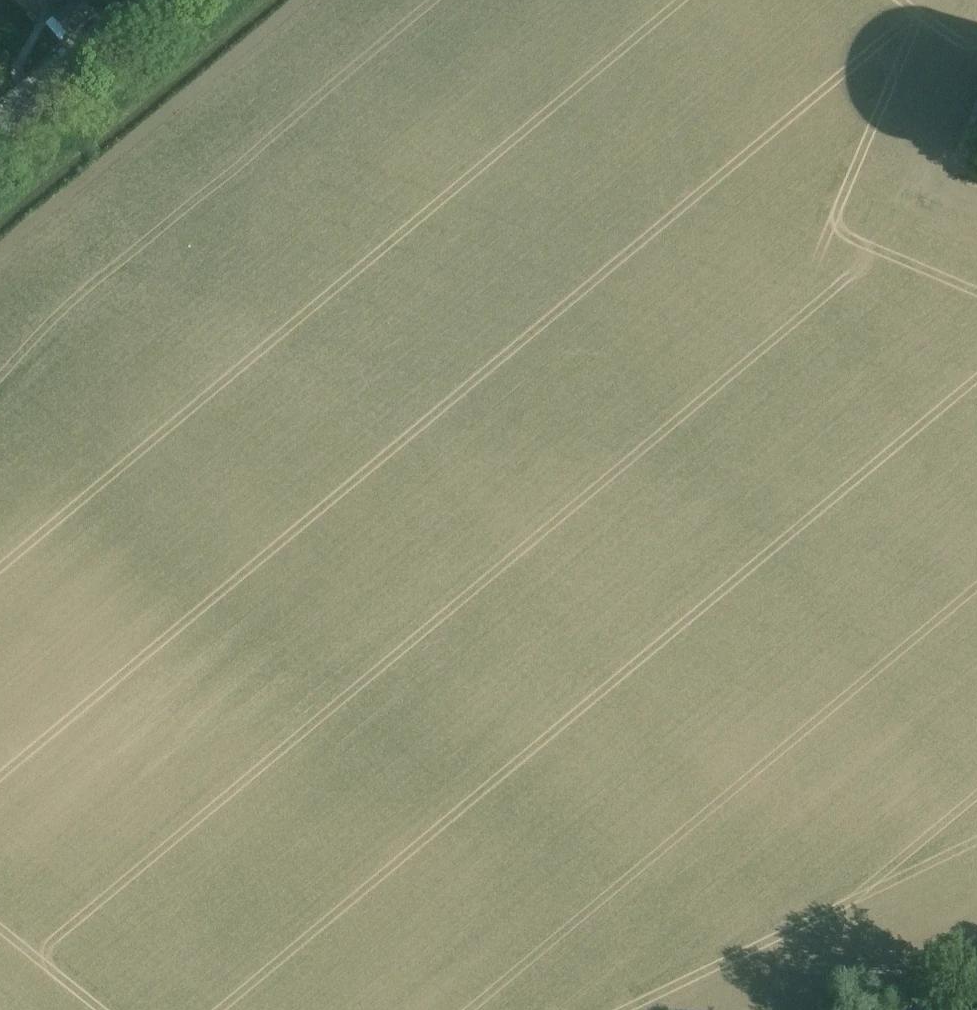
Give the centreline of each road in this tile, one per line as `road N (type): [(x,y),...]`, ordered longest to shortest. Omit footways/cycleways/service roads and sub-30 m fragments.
road 1 (tertiary): [(149,0),(0,132)]

